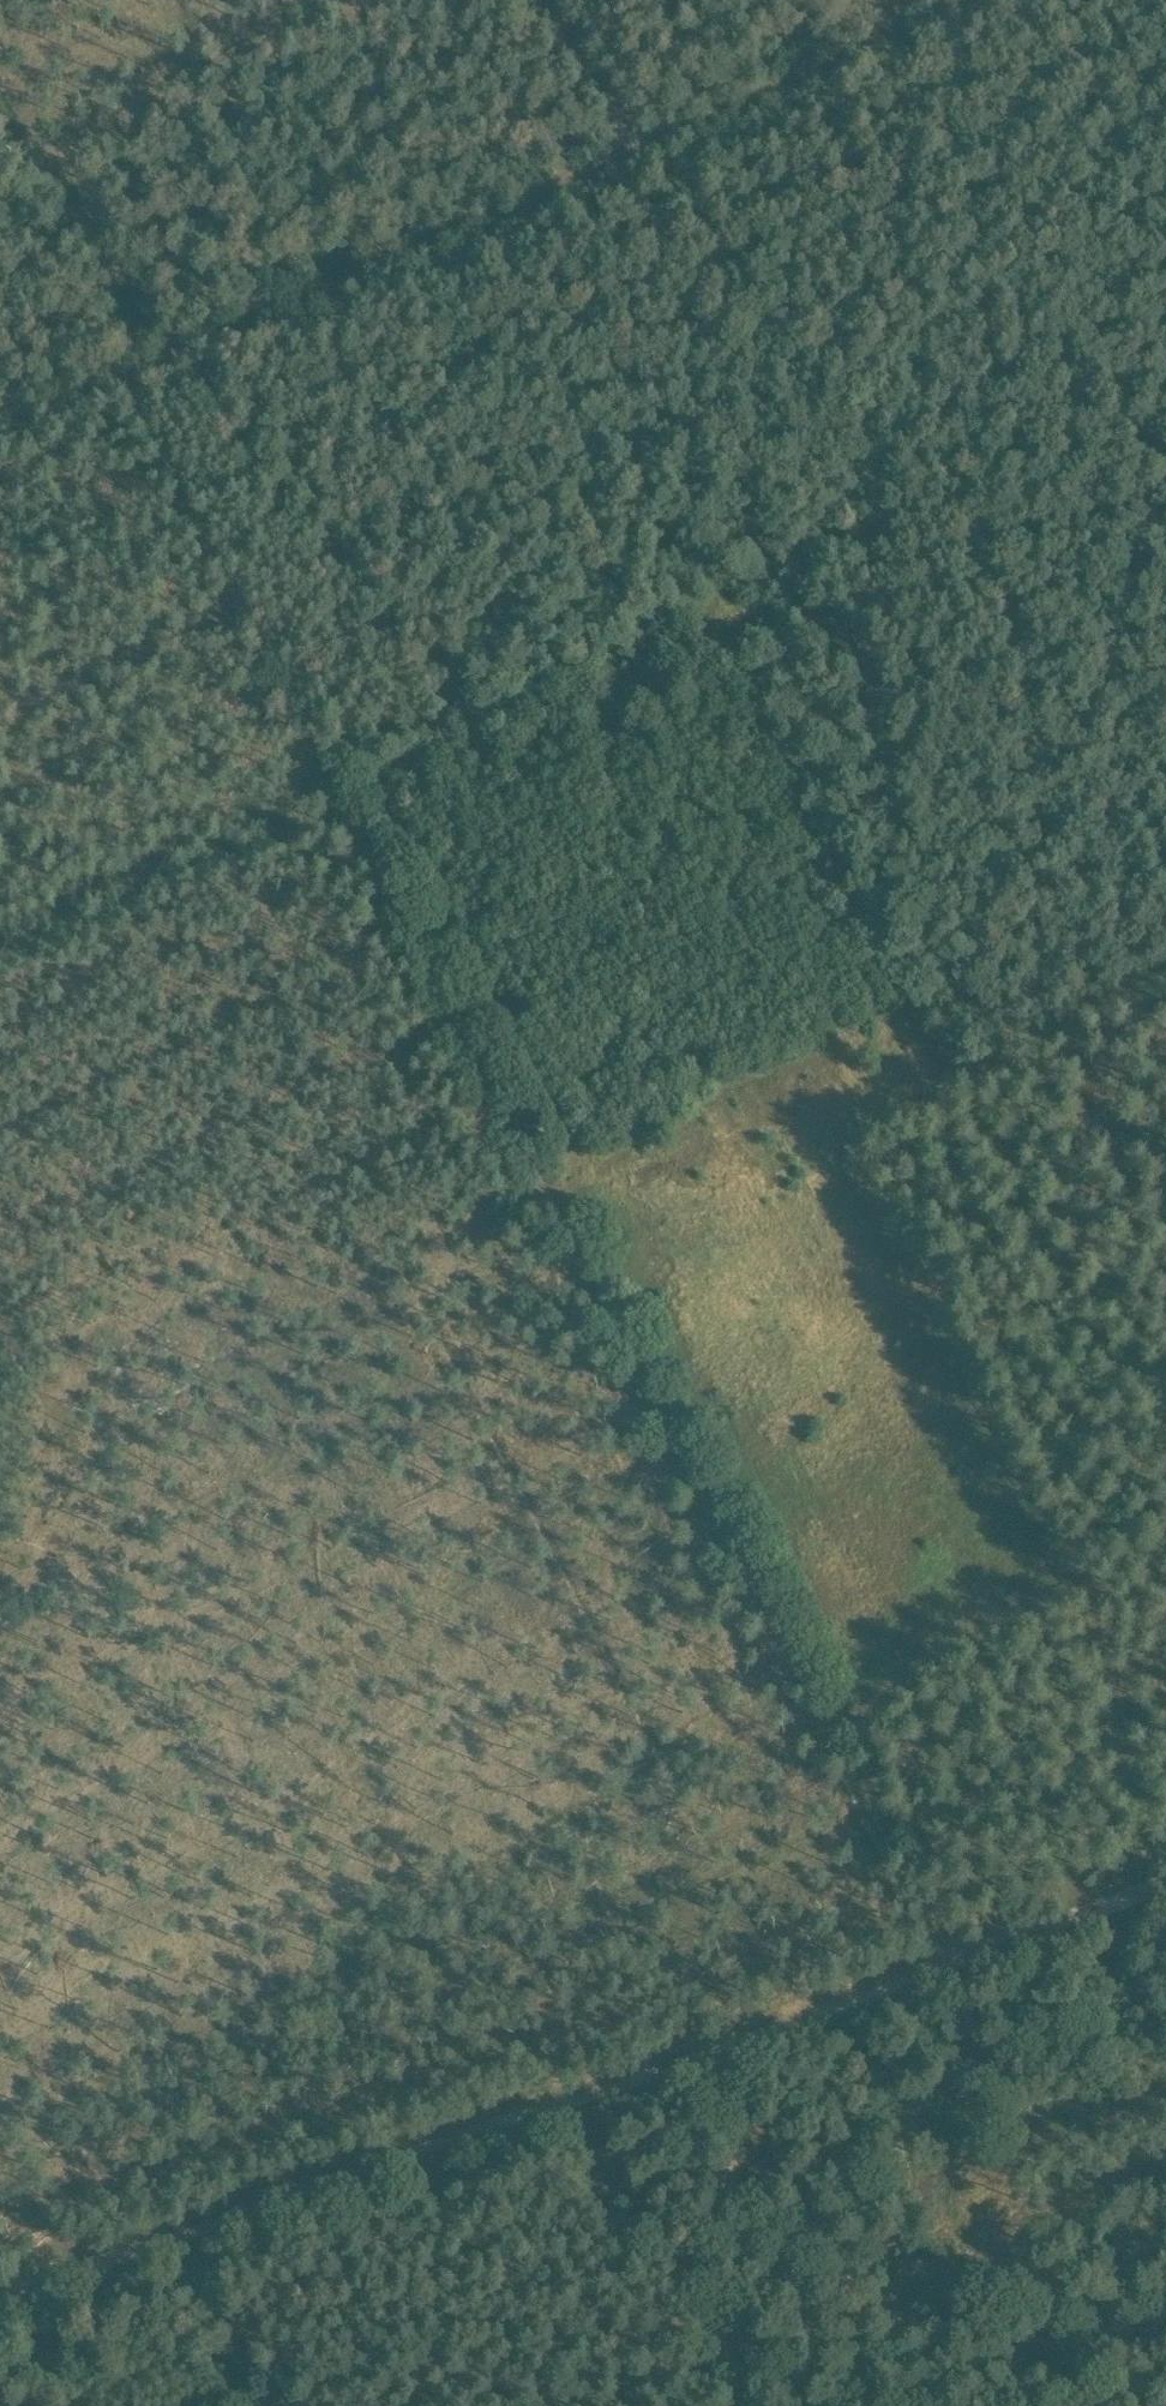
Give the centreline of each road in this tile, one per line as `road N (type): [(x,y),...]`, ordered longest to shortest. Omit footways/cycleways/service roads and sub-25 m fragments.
road 1 (track): [(125,380),(823,1719),(940,1967)]
road 2 (track): [(940,1967),(0,2292)]
road 3 (track): [(0,1296),(448,2136)]
road 4 (track): [(125,380),(978,0)]
road 5 (track): [(172,359),(0,62)]
road 6 (track): [(1165,1885),(940,1967)]
road 7 (track): [(586,2088),(699,2289)]
road 8 (track): [(159,2235),(168,2268),(255,2405)]
road 9 (track): [(666,139),(581,0)]
road 10 (track): [(70,2267),(0,2143)]
road 11 (track): [(699,2289),(769,2405)]
road 12 (track): [(0,432),(125,380)]

